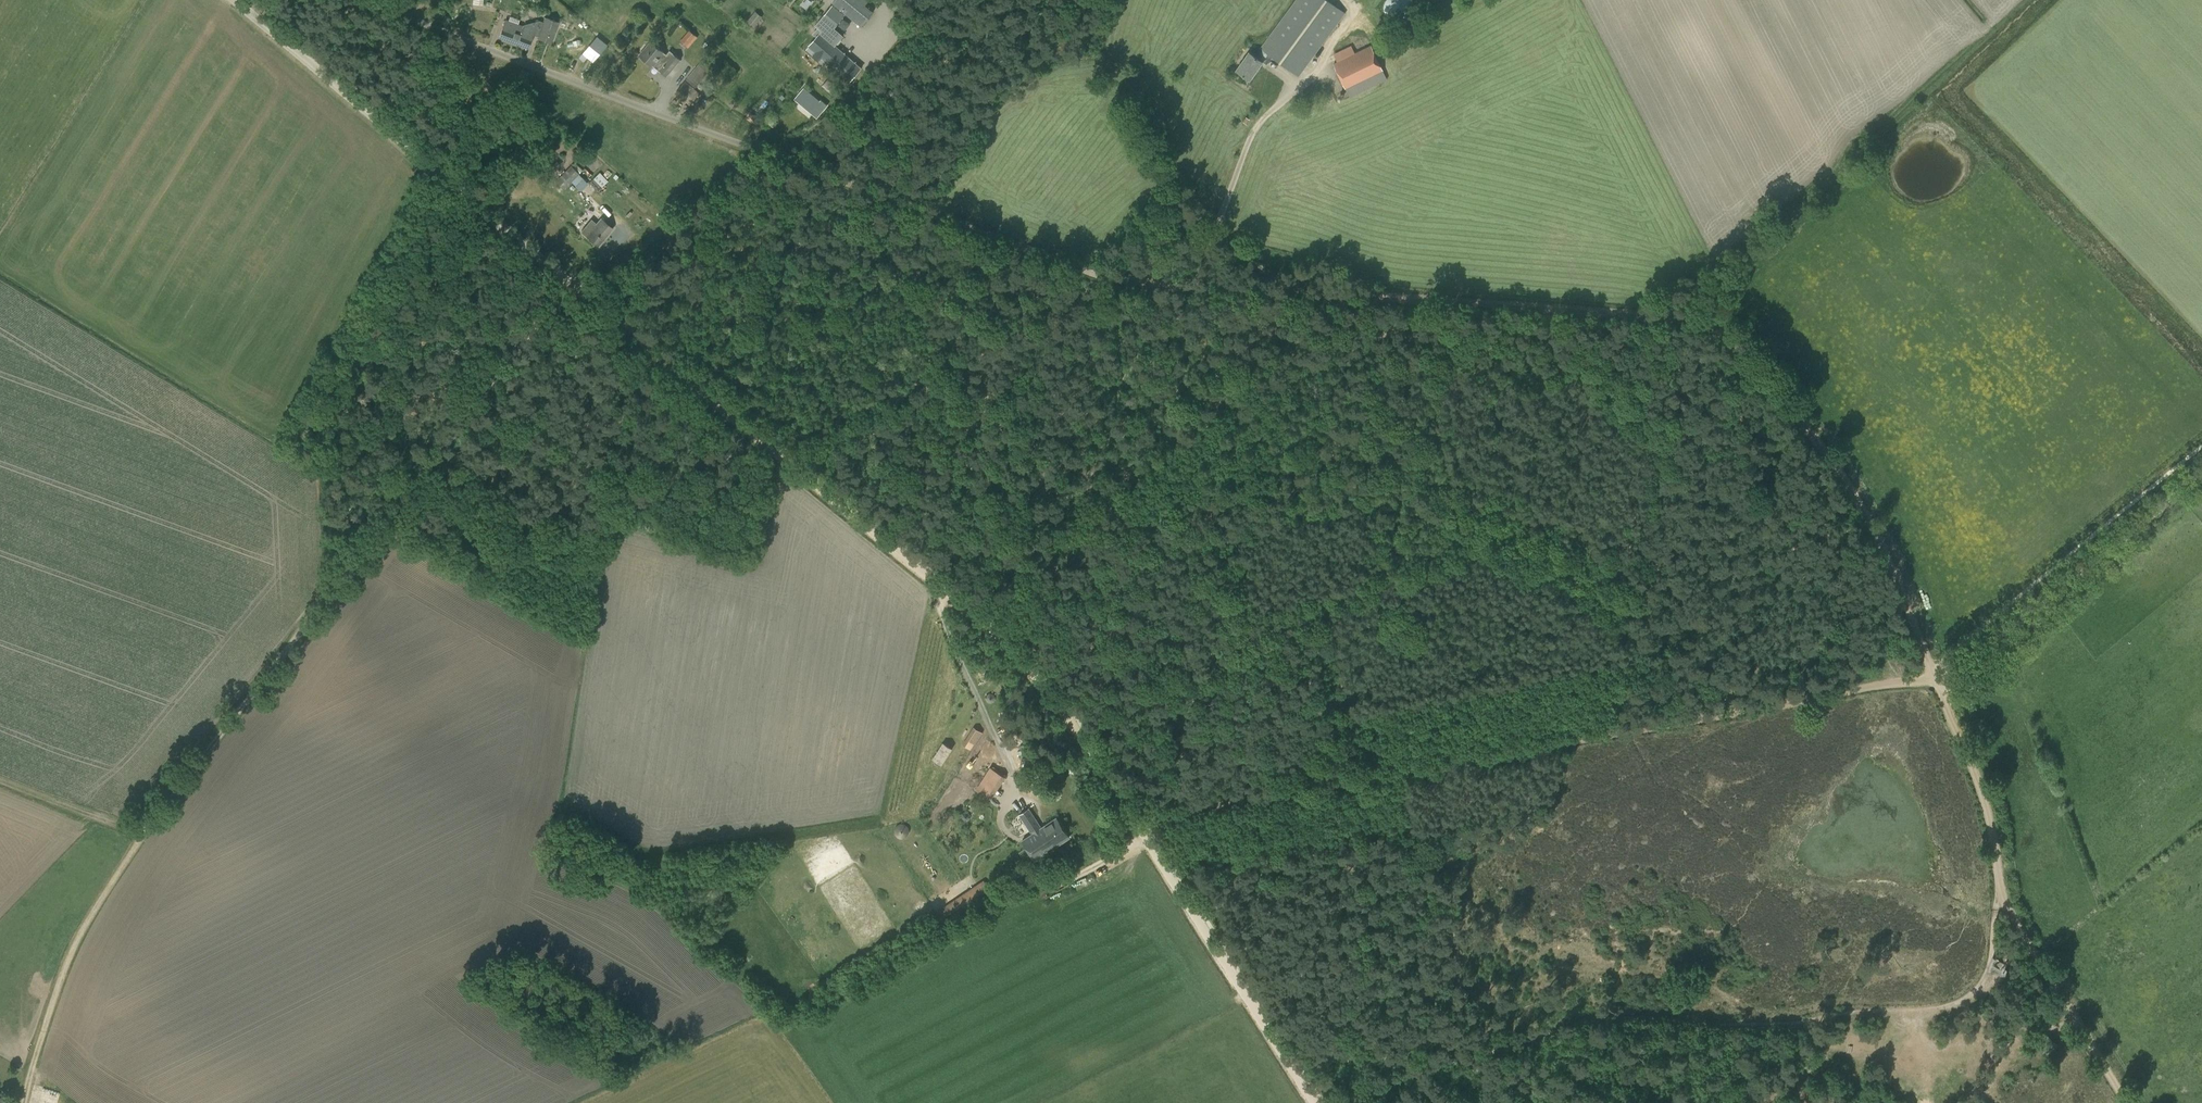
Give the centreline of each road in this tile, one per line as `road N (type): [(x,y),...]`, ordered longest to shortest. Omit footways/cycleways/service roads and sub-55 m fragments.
road 1 (track): [(880,194),(1085,272),(1135,282),(1683,319),(1716,329),(1824,450),(1871,522),(1981,789),(2004,903),(2126,1102)]
road 2 (track): [(1315,1102),(1036,676),(940,587),(573,285)]
road 3 (track): [(573,285),(200,757),(85,923),(21,1102)]
road 4 (track): [(1404,774),(1938,680)]
road 5 (unclassified): [(856,186),(367,0)]
road 6 (track): [(856,186),(982,429),(1023,532),(1039,609),(1022,662)]
road 7 (unclassified): [(573,285),(234,0)]
road 8 (track): [(1185,285),(1131,375),(1089,513),(1039,609)]
road 9 (track): [(1940,687),(2201,472)]
road 10 (track): [(1136,823),(1404,774)]
road 11 (track): [(0,780),(147,832)]

